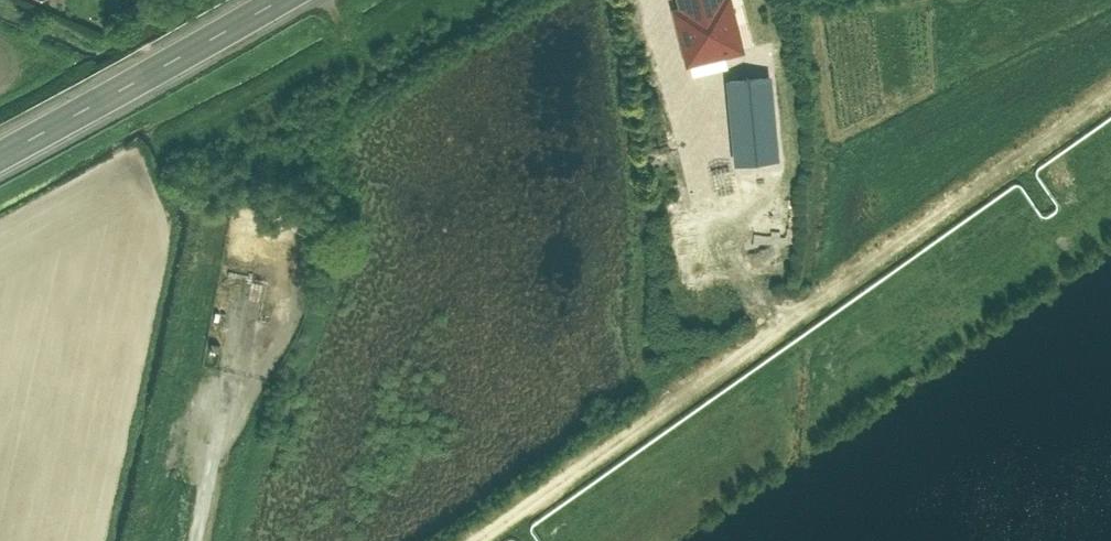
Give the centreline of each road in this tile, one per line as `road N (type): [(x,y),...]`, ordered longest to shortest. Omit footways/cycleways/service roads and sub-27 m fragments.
road 1 (secondary): [(277,0),(0,153)]

